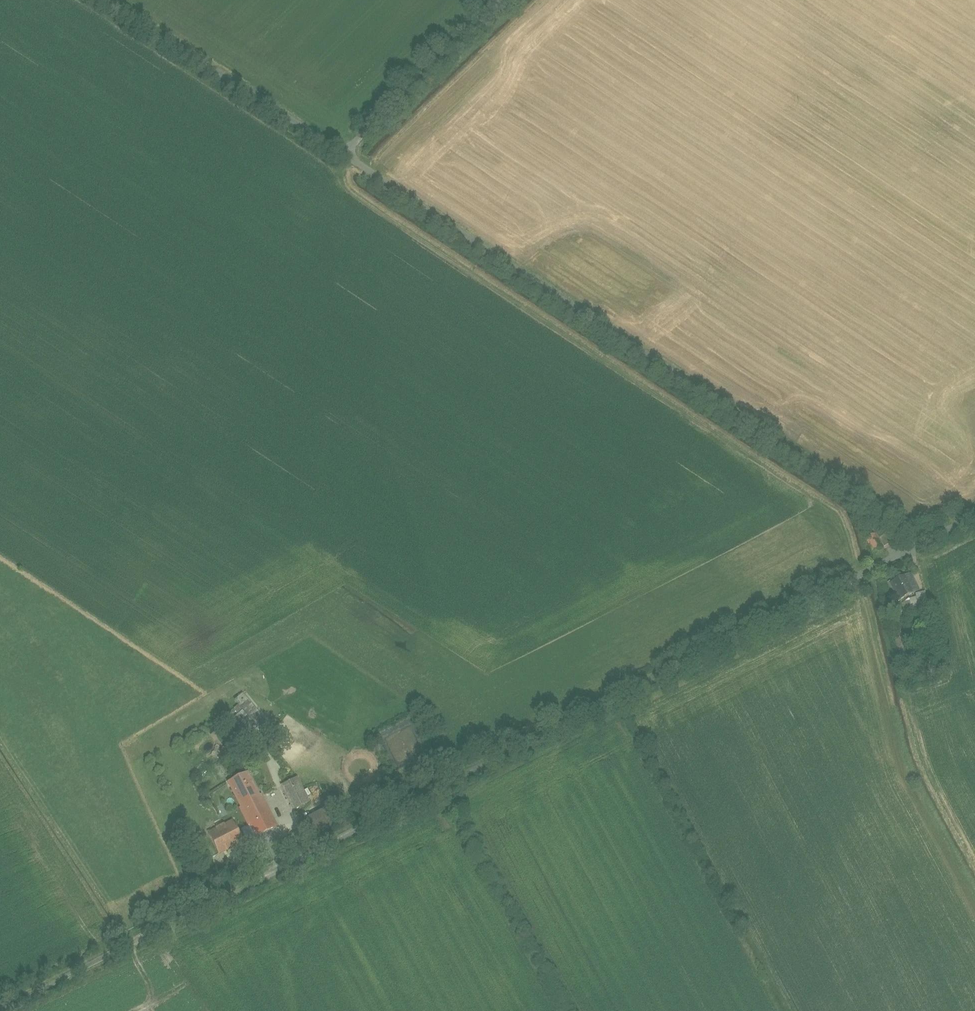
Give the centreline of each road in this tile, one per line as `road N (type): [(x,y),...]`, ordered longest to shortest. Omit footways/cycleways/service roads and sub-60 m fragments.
road 1 (residential): [(0,1010),(929,540)]
road 2 (unclassified): [(103,0),(929,540)]

